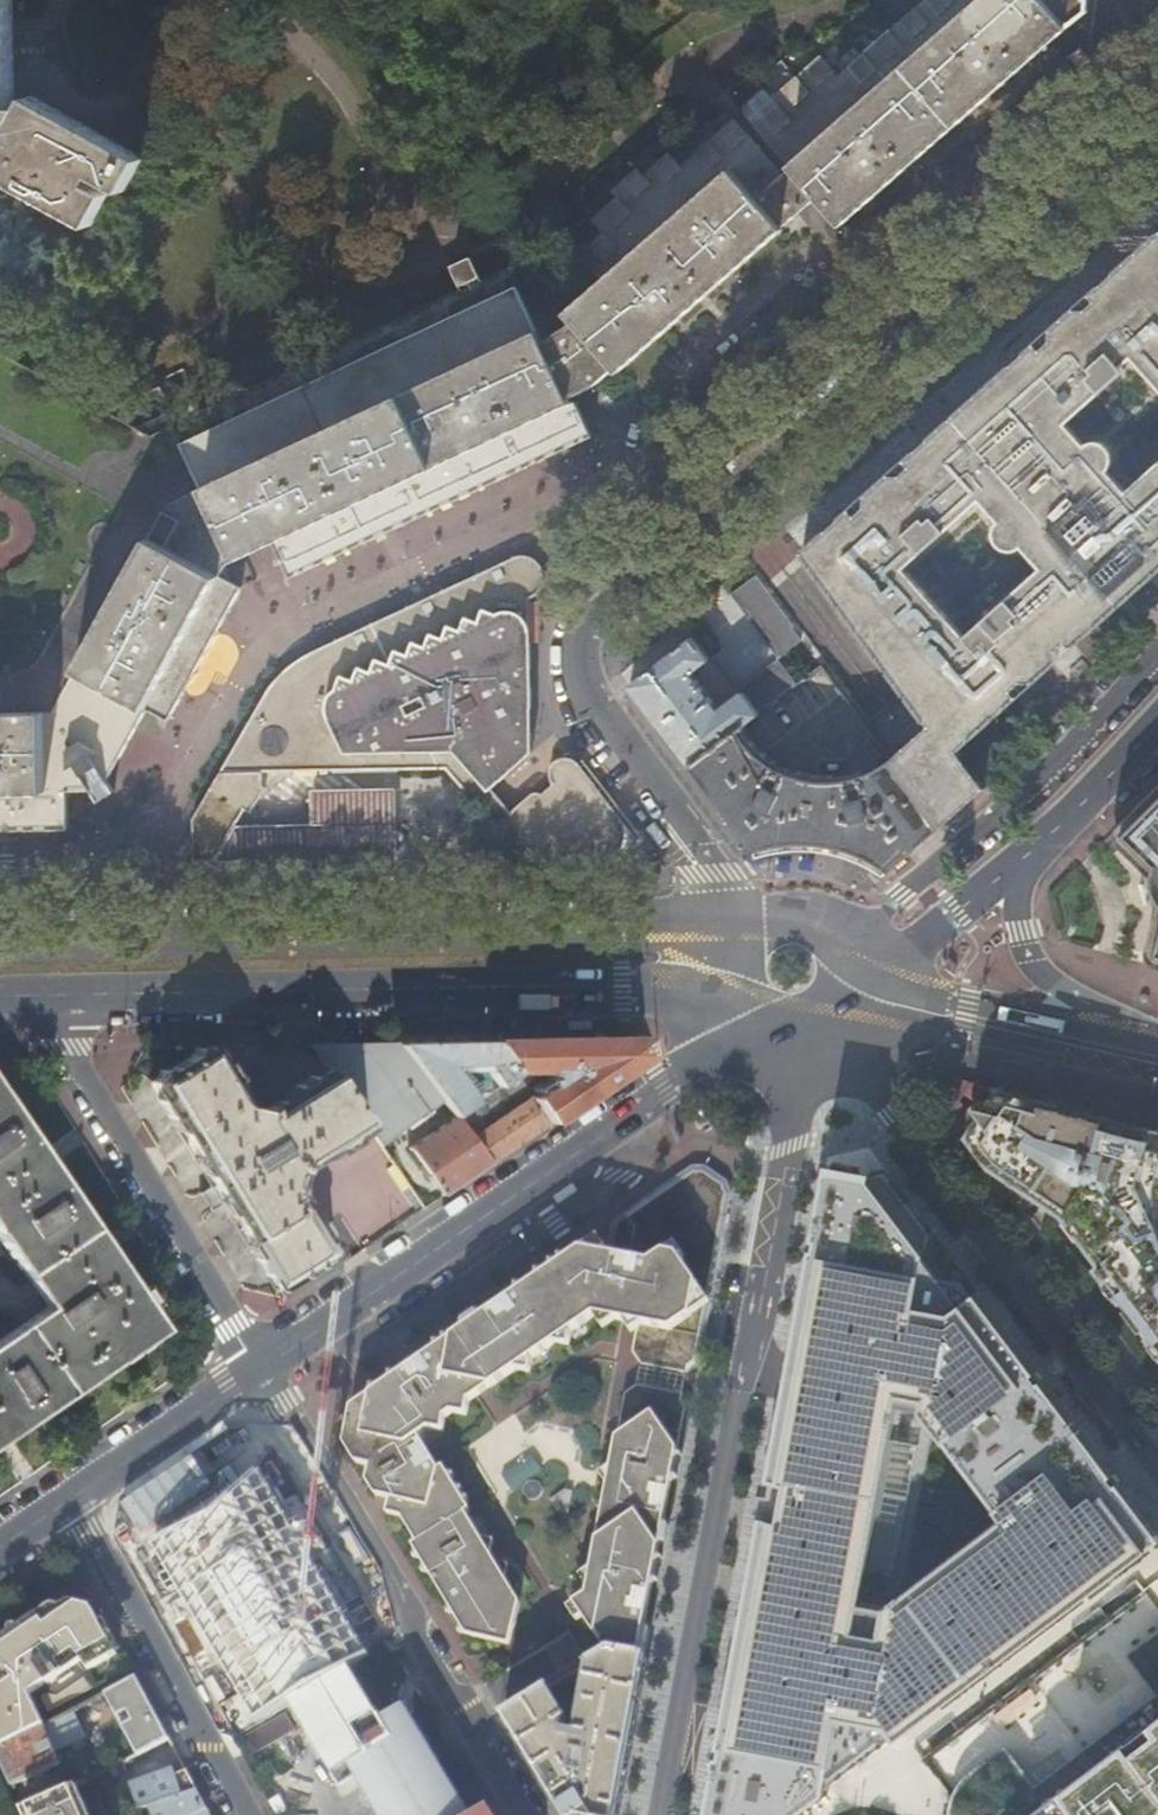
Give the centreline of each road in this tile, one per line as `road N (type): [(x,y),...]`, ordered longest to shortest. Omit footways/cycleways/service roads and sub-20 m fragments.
road 1 (residential): [(672,548),(632,466),(279,636),(231,682),(158,814),(120,933)]
road 2 (residential): [(800,1057),(660,1814)]
road 3 (primary): [(61,995),(715,983)]
road 4 (residential): [(1157,118),(672,548)]
road 5 (primary): [(724,942),(632,925),(120,933)]
road 6 (secondary): [(255,1367),(675,1080),(734,1030)]
road 7 (residential): [(1157,1471),(836,1043)]
road 8 (residential): [(255,1367),(529,1814)]
road 9 (residential): [(672,548),(586,627),(584,672),(602,713),(747,916)]
road 10 (residential): [(61,995),(67,1047),(255,1367)]
road 11 (residential): [(252,1814),(75,1494)]
road 12 (primary): [(867,998),(1157,1059)]
road 13 (secondary): [(1157,1057),(1051,986),(1029,962),(1013,862)]
road 14 (secondary): [(75,1494),(255,1367)]
road 15 (secondary): [(1013,862),(1157,725)]
road 16 (secondary): [(869,968),(1013,862)]
road 17 (primary): [(869,968),(848,927),(823,909),(792,902),(747,916)]

